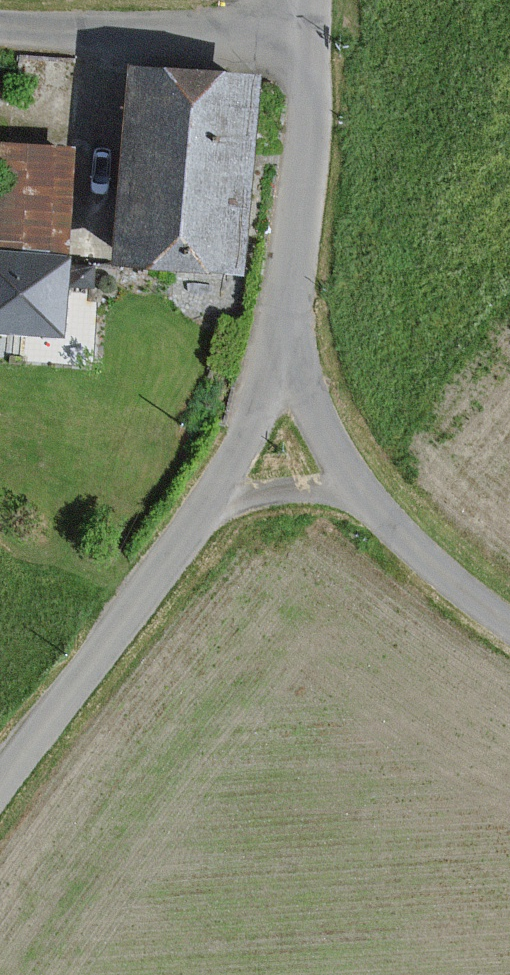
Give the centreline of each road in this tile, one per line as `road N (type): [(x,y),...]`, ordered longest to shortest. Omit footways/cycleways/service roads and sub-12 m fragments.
road 1 (unclassified): [(0,782),(217,506)]
road 2 (unclassified): [(280,347),(302,177),(307,33)]
road 3 (unclassified): [(307,33),(0,30)]
road 4 (unclassified): [(509,625),(349,491)]
road 5 (unclassified): [(217,506),(280,347)]
road 6 (unclassified): [(349,491),(280,347)]
road 7 (unclassified): [(217,506),(349,491)]

